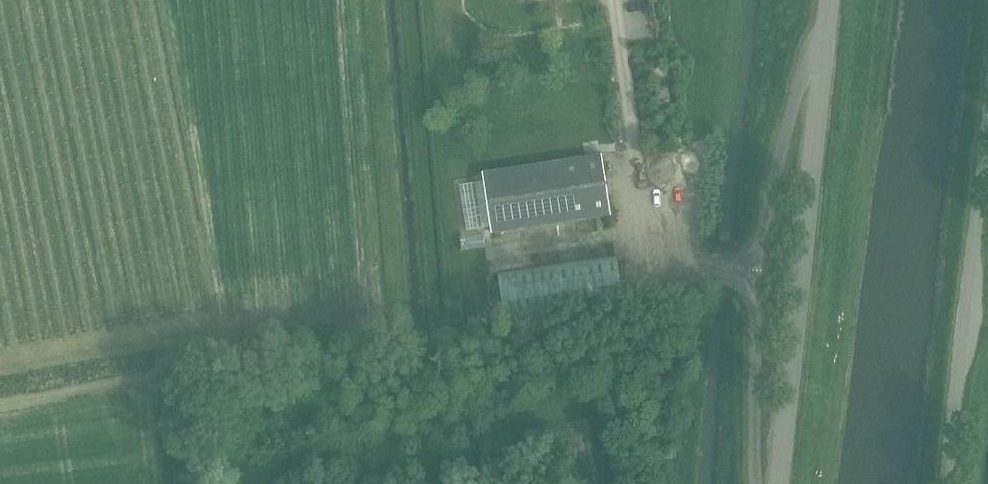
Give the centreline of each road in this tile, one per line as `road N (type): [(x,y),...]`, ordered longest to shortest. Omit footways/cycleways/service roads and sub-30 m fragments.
road 1 (unclassified): [(778,483),(829,0)]
road 2 (track): [(333,385),(361,441),(598,400),(614,483)]
road 3 (unclassified): [(946,483),(987,113)]

